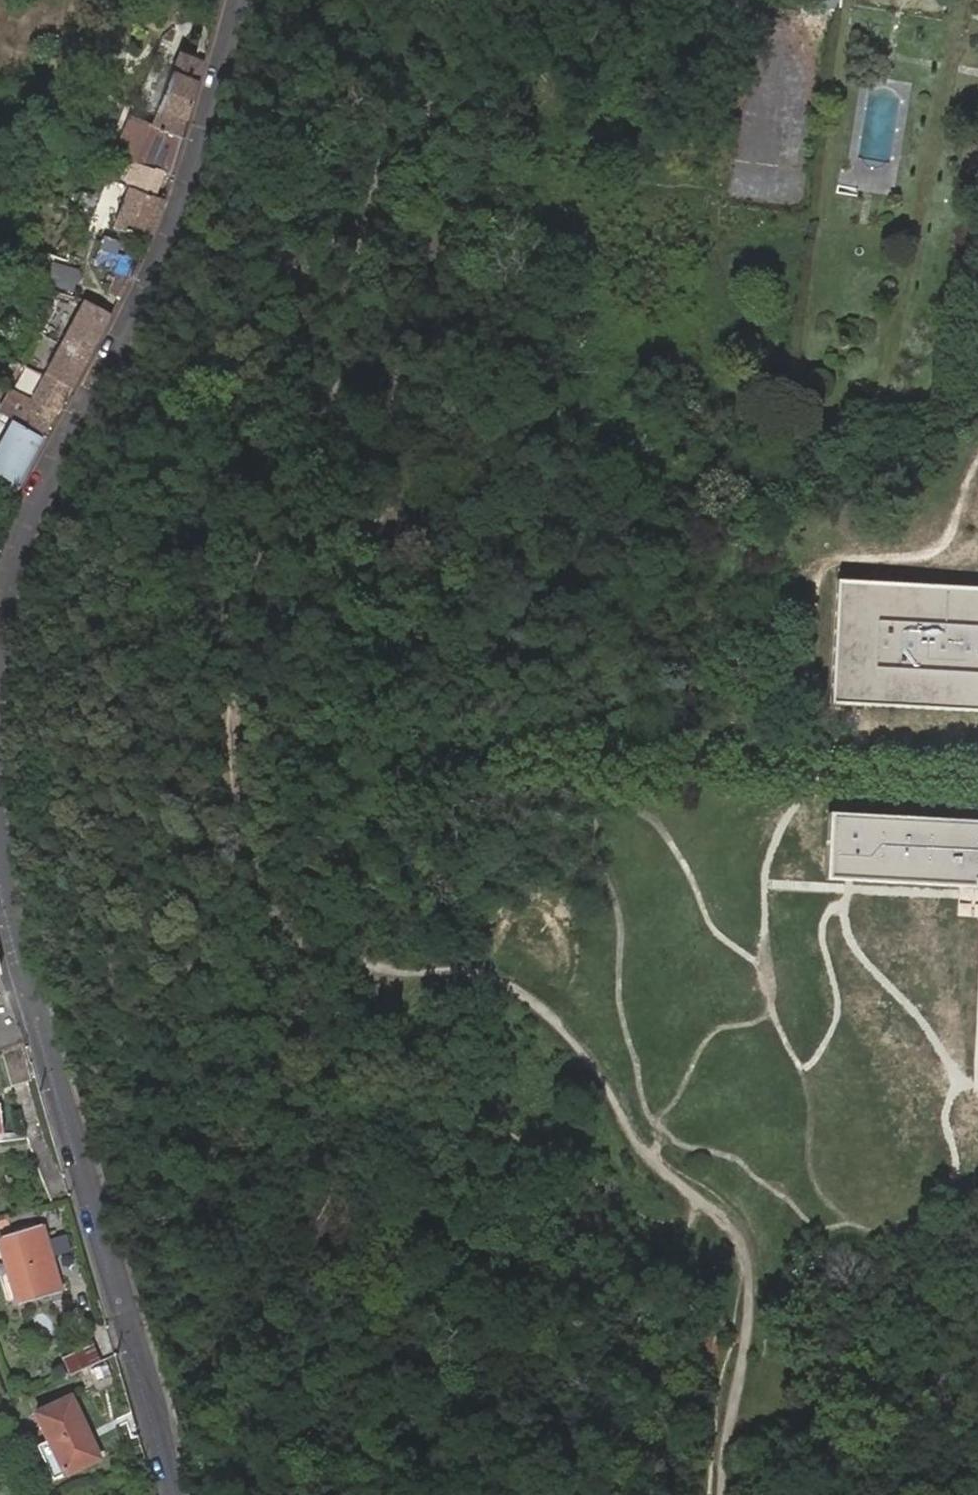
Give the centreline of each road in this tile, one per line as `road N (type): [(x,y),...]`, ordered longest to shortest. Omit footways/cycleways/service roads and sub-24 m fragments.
road 1 (residential): [(180,1494),(25,958),(0,842)]
road 2 (residential): [(0,595),(25,521),(160,265),(239,0)]

